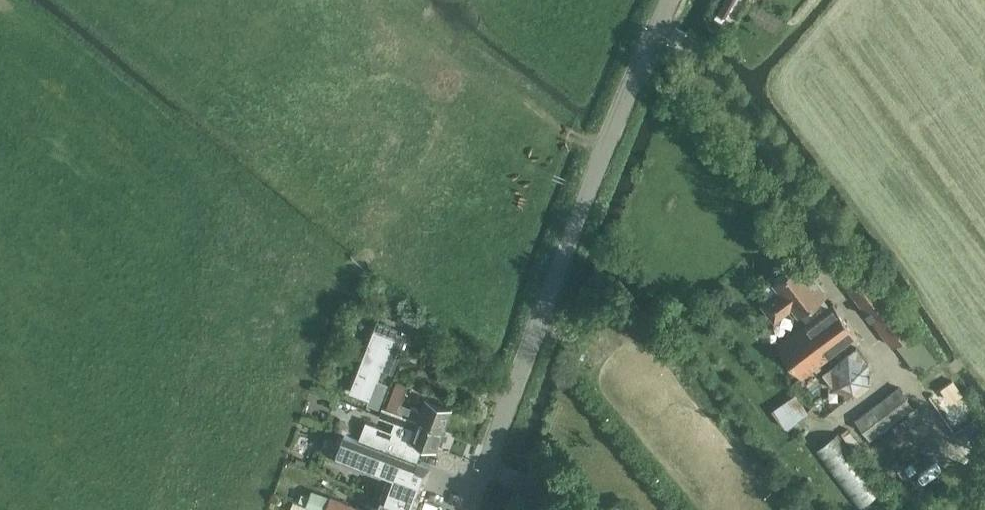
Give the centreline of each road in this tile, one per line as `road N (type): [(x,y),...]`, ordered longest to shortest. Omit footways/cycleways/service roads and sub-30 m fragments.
road 1 (unclassified): [(472,509),(603,153),(673,0)]

